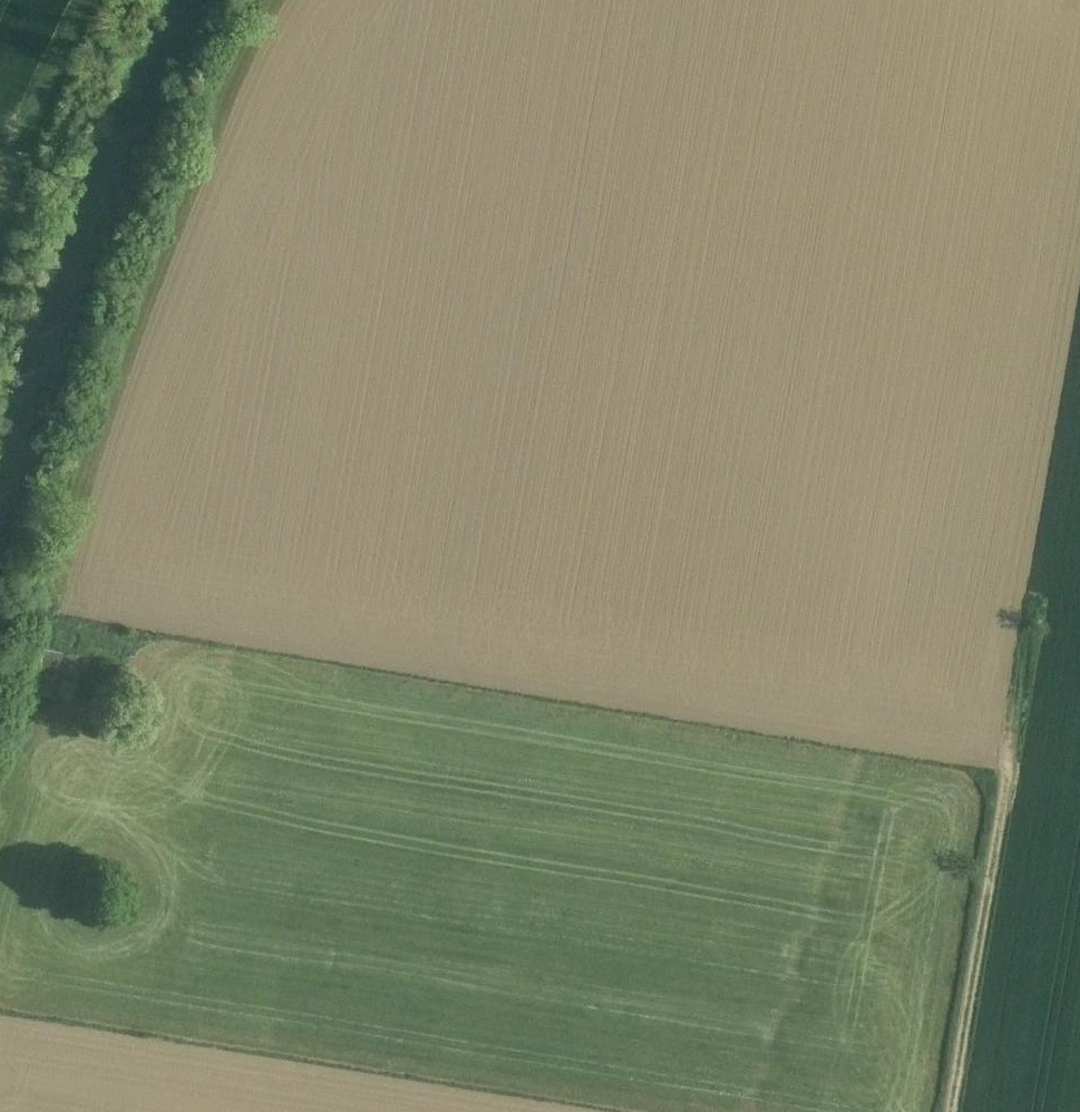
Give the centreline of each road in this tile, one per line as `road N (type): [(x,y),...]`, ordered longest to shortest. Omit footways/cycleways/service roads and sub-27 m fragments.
road 1 (track): [(956,1111),(1048,557)]

